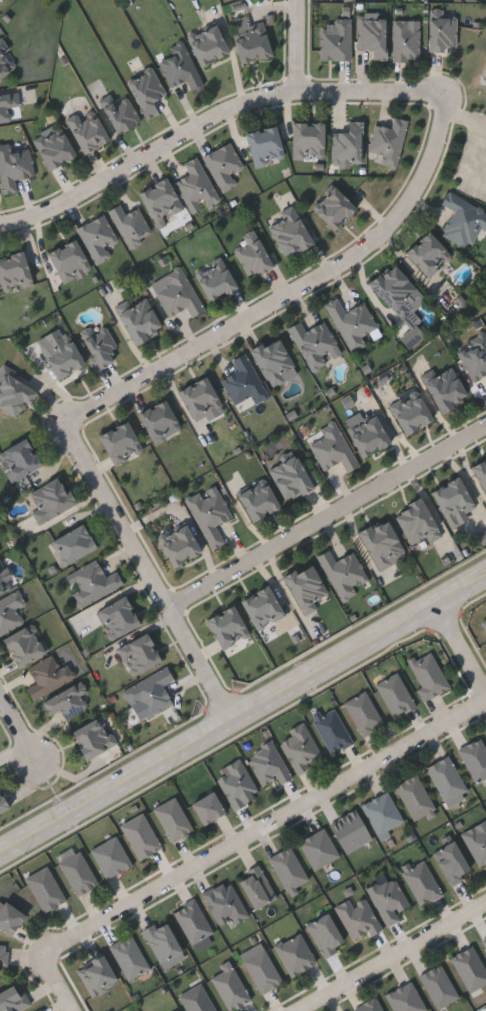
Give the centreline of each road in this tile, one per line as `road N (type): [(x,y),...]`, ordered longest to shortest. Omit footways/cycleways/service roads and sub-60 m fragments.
road 1 (tertiary): [(485,579),(0,855)]
road 2 (residential): [(74,427),(83,413),(344,265),(392,226),(428,176),(445,96)]
road 3 (residential): [(43,954),(485,702)]
road 4 (residential): [(445,96),(300,91),(254,102),(71,201),(0,225)]
road 5 (residential): [(168,607),(485,426)]
road 6 (residential): [(232,723),(74,427)]
road 7 (residential): [(485,906),(308,1010)]

